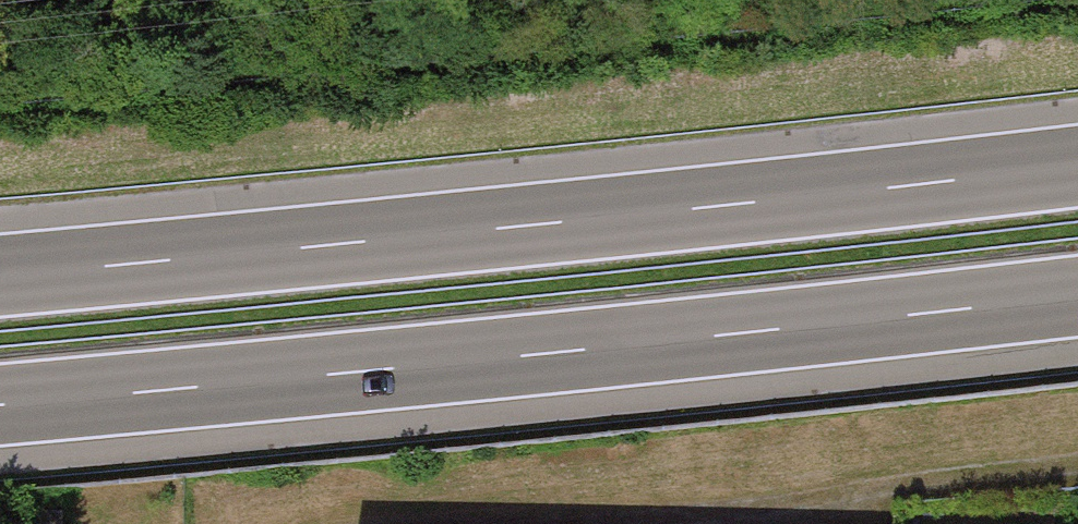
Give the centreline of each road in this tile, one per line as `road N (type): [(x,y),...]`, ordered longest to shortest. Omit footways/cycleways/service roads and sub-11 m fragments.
road 1 (motorway): [(1077,166),(0,277)]
road 2 (motorway): [(0,406),(1077,296)]
road 3 (track): [(1077,474),(873,488)]

